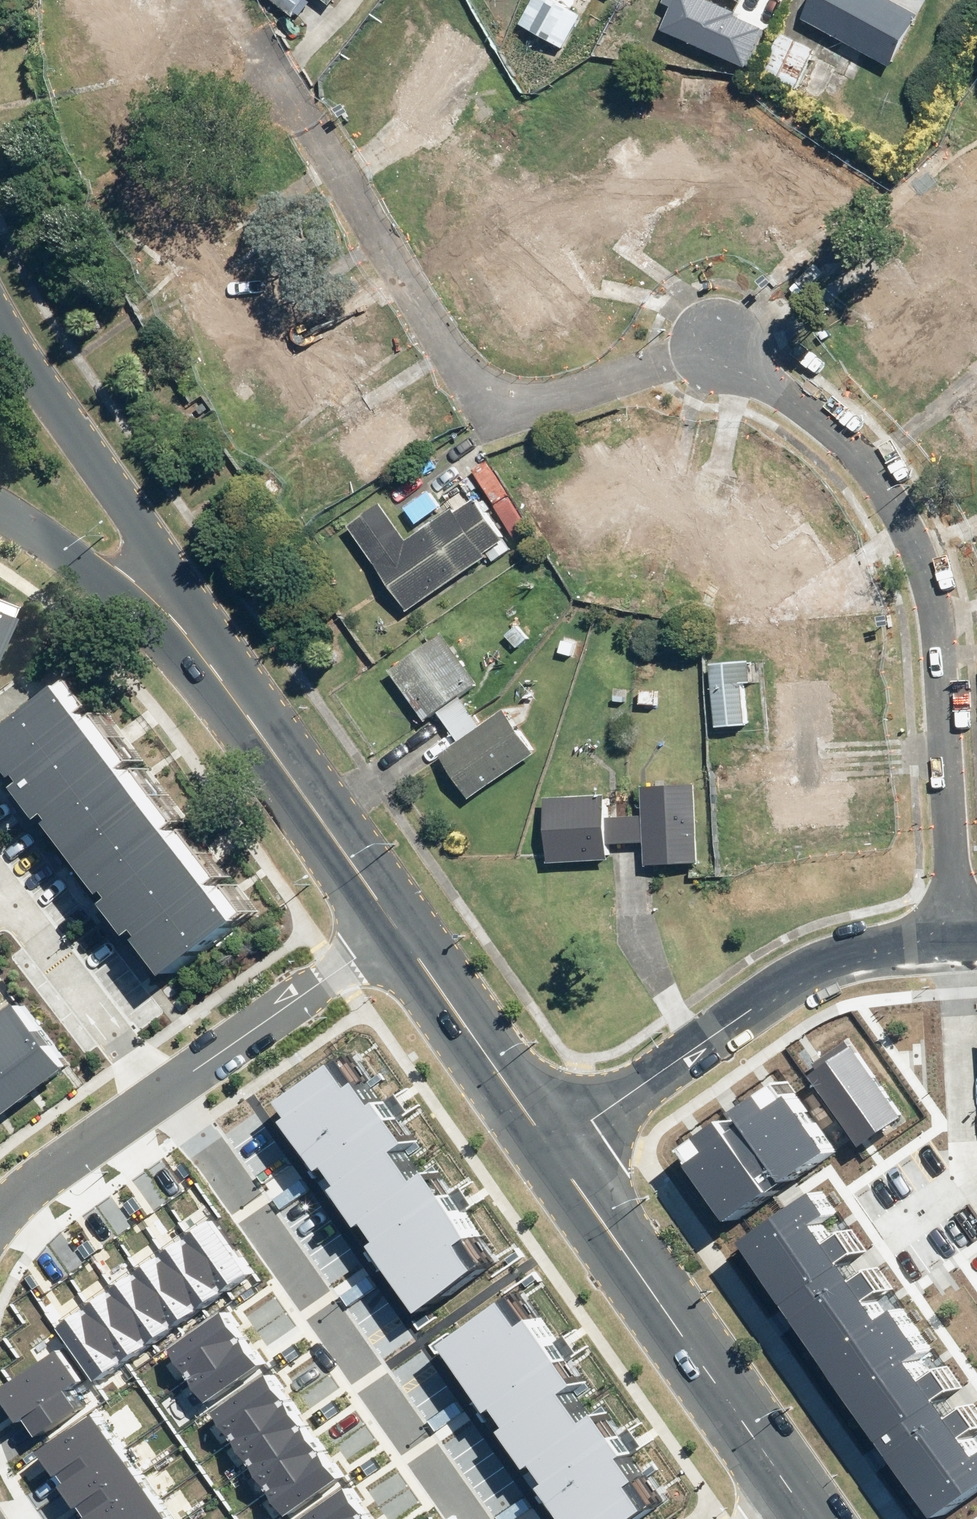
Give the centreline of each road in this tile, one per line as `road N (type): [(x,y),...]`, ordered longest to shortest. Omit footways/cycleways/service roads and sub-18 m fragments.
road 1 (residential): [(953,945),(933,589),(872,474),(720,346)]
road 2 (residential): [(255,41),(467,382),(518,396),(573,395),(720,346)]
road 3 (residential): [(469,1518),(169,1079)]
road 4 (secondary): [(0,318),(140,528),(254,721)]
road 5 (residential): [(552,1148),(817,964),(953,945)]
road 6 (secondary): [(797,1499),(552,1148)]
road 7 (secondary): [(254,721),(96,580),(0,511)]
road 8 (residential): [(169,1079),(397,929)]
road 9 (secondary): [(552,1148),(397,929)]
road 10 (secondary): [(397,929),(254,721)]
road 11 (residential): [(976,1172),(953,945)]
road 12 (residential): [(149,1092),(14,915)]
road 13 (residential): [(0,1198),(149,1092)]

